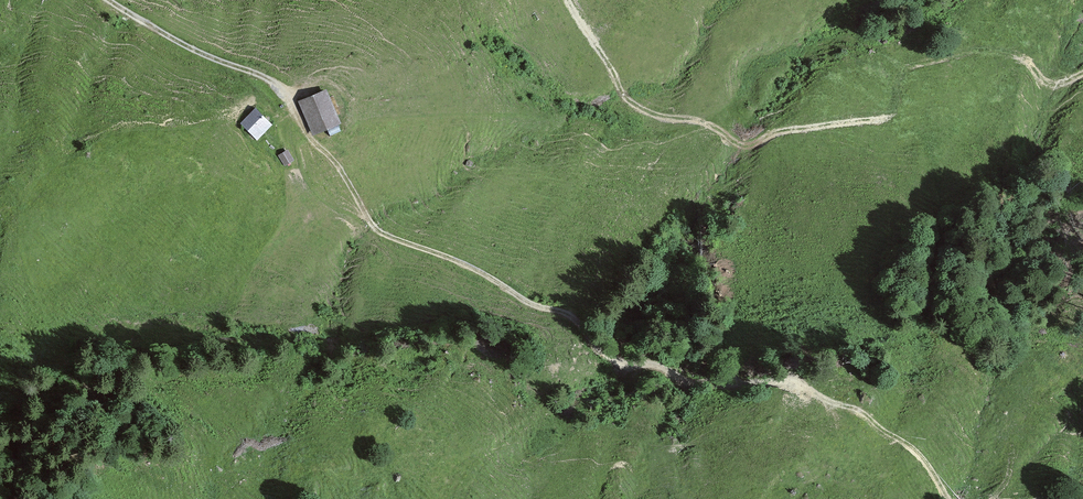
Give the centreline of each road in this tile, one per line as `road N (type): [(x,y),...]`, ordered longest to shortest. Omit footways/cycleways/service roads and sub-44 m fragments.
road 1 (track): [(303,125),(374,228),(487,272),(534,304),(571,313),(595,343),(631,366),(667,366),(713,388),(801,384),(841,403),(923,457),(948,498)]
road 2 (track): [(568,0),(622,95),(653,114),(713,127),(753,148),(776,132),(855,118),(911,68),(1001,57),(1032,63),(1041,82),(1082,75)]
road 3 (track): [(303,125),(283,86),(207,56),(111,0)]

